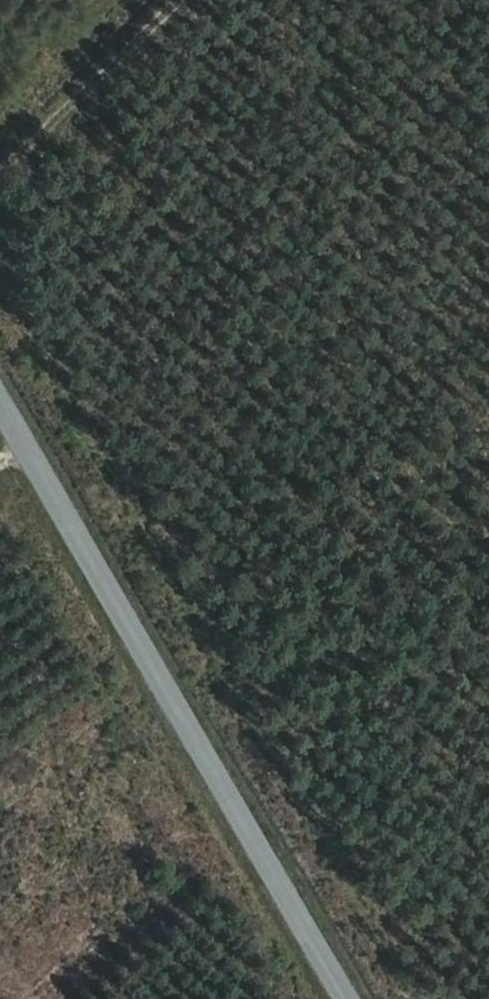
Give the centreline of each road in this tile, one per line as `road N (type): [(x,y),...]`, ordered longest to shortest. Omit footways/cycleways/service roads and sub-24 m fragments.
road 1 (tertiary): [(0,398),(354,998)]

